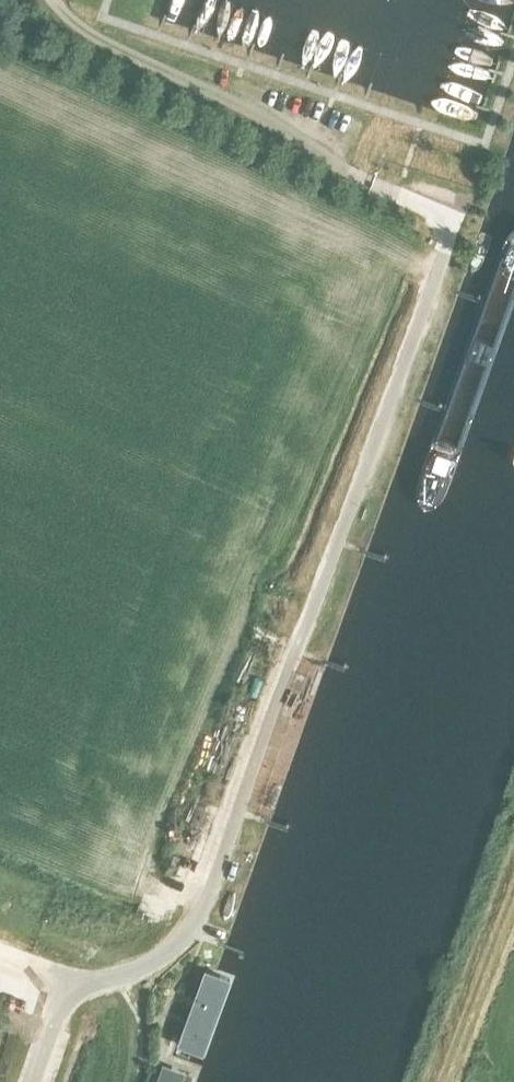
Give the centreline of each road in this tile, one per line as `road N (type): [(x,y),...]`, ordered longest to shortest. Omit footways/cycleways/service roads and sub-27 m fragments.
road 1 (unclassified): [(68,980),(142,968),(190,930),(205,904),(450,232),(439,210),(371,183)]
road 2 (track): [(513,895),(445,1081)]

